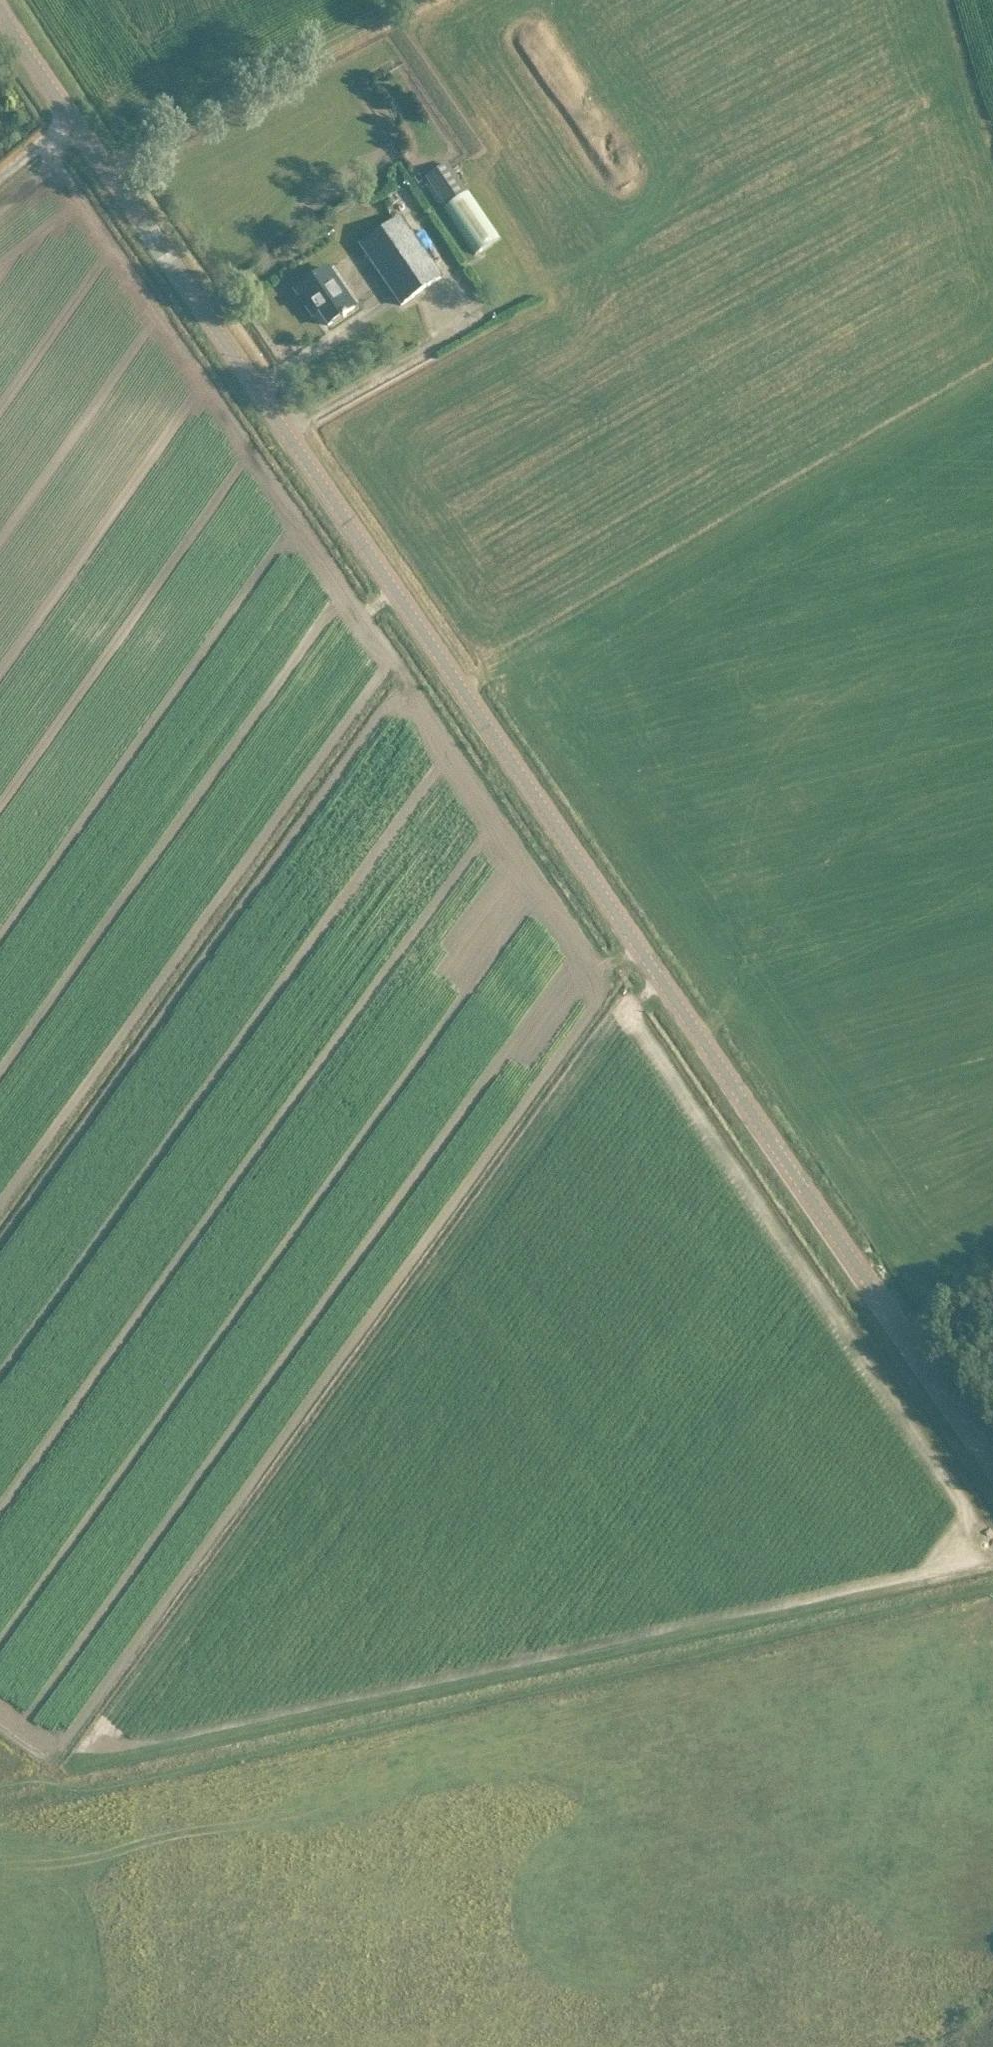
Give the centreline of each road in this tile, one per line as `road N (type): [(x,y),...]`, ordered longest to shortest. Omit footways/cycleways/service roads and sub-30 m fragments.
road 1 (tertiary): [(992,1465),(0,15)]

